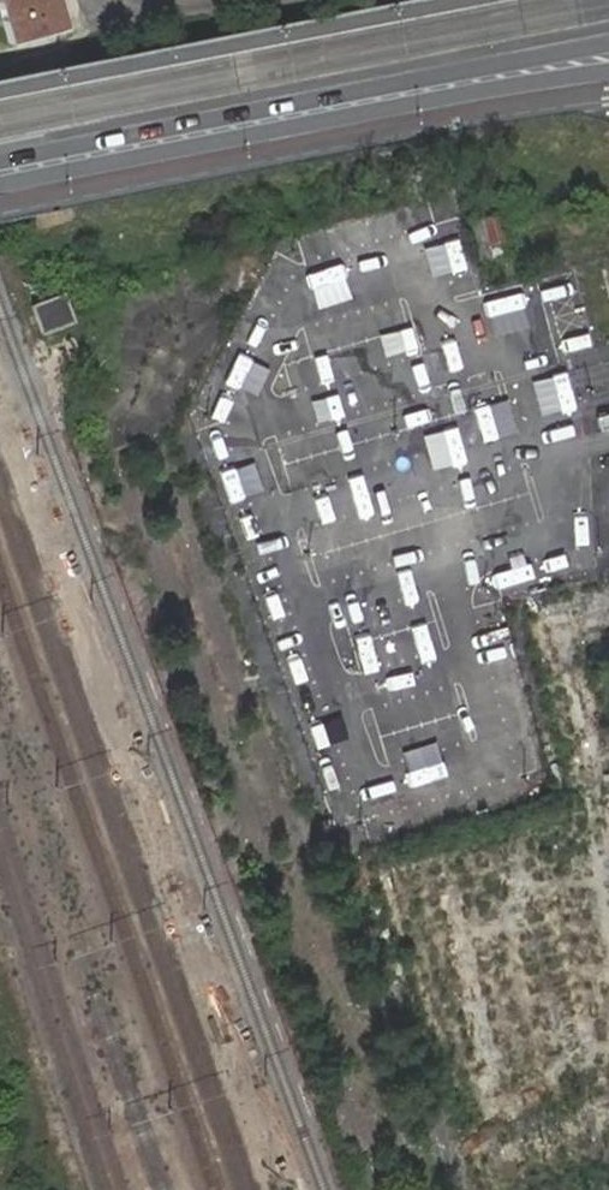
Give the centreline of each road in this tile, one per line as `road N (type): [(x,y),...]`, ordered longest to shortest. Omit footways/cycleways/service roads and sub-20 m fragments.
road 1 (tertiary): [(0,170),(608,58)]

